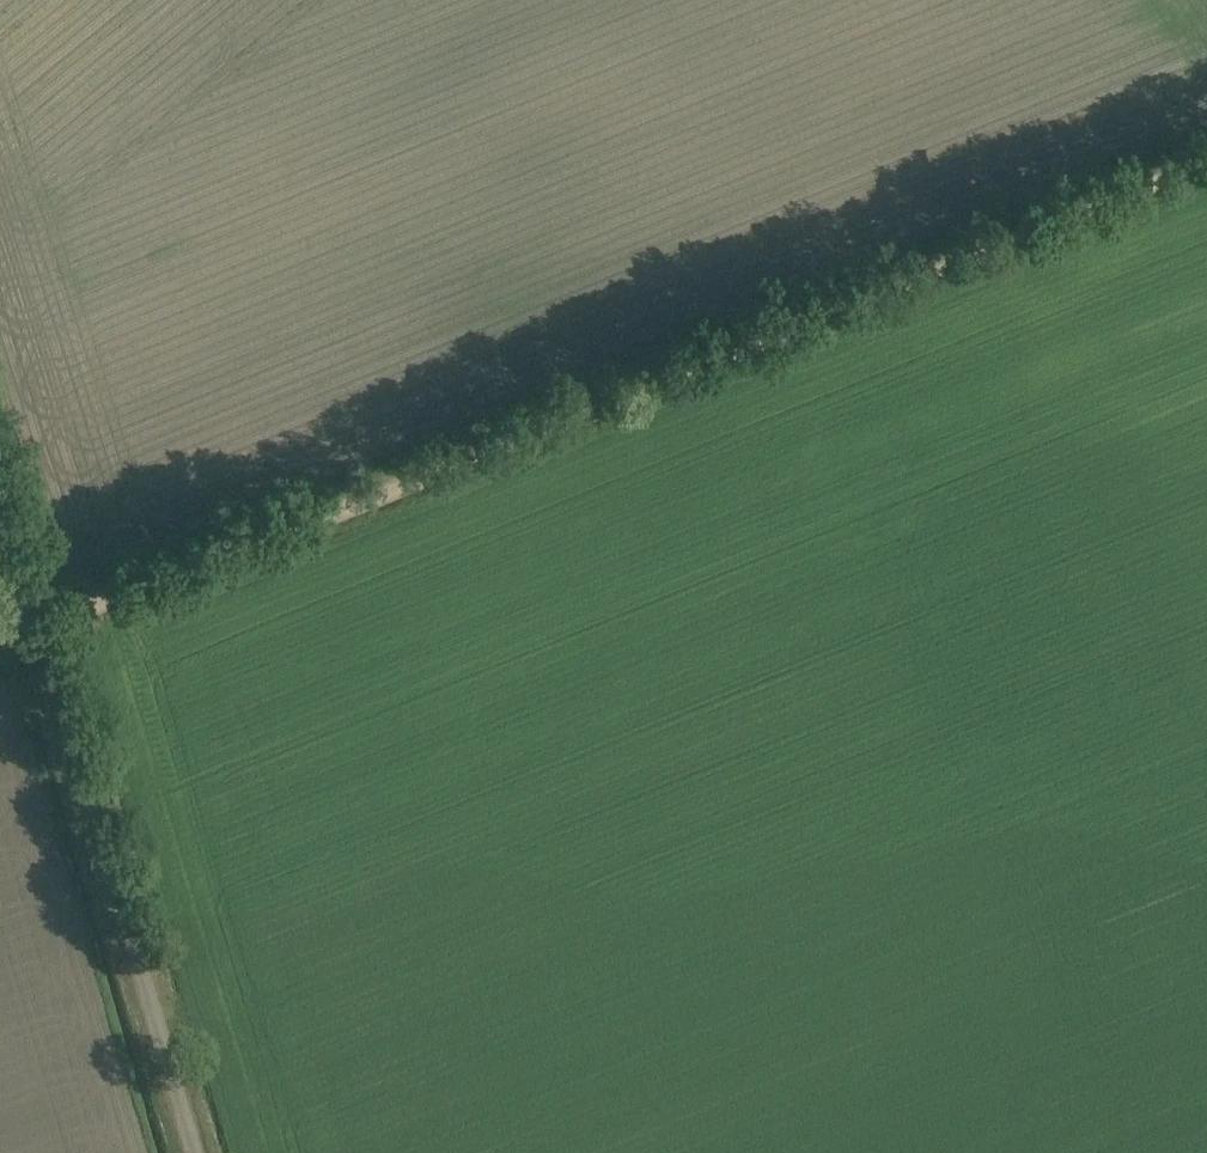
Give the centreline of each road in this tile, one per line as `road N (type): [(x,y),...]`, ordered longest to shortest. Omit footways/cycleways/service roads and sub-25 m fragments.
road 1 (track): [(0,641),(1206,162)]
road 2 (unclassified): [(193,1152),(0,511)]

